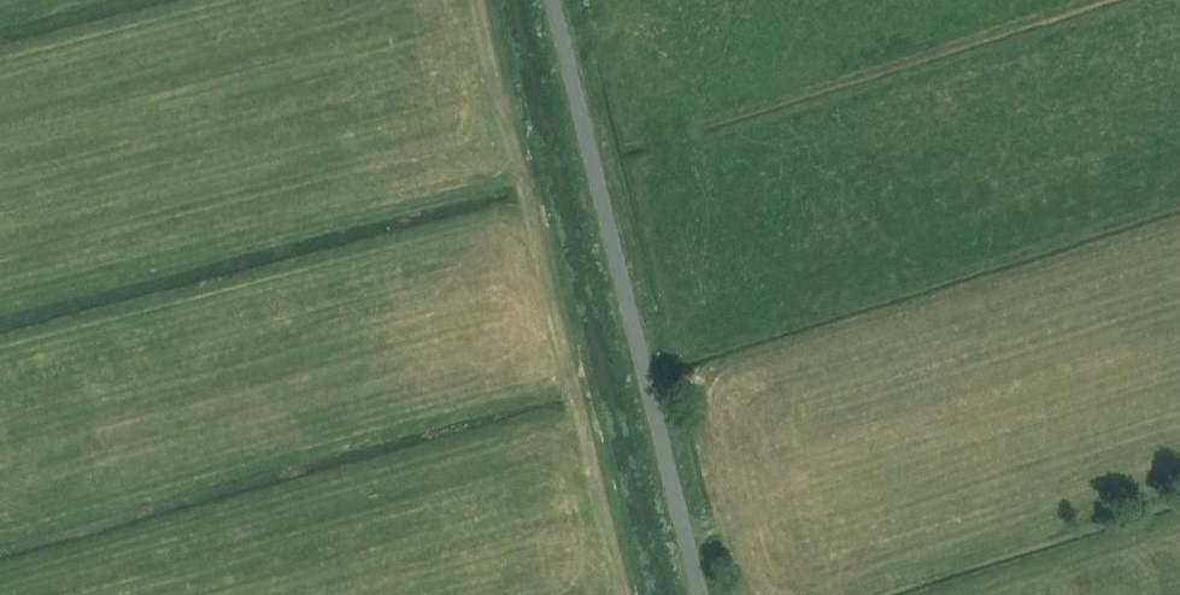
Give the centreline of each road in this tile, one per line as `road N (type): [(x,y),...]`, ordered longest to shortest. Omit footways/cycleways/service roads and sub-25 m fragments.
road 1 (unclassified): [(701,594),(554,0)]

